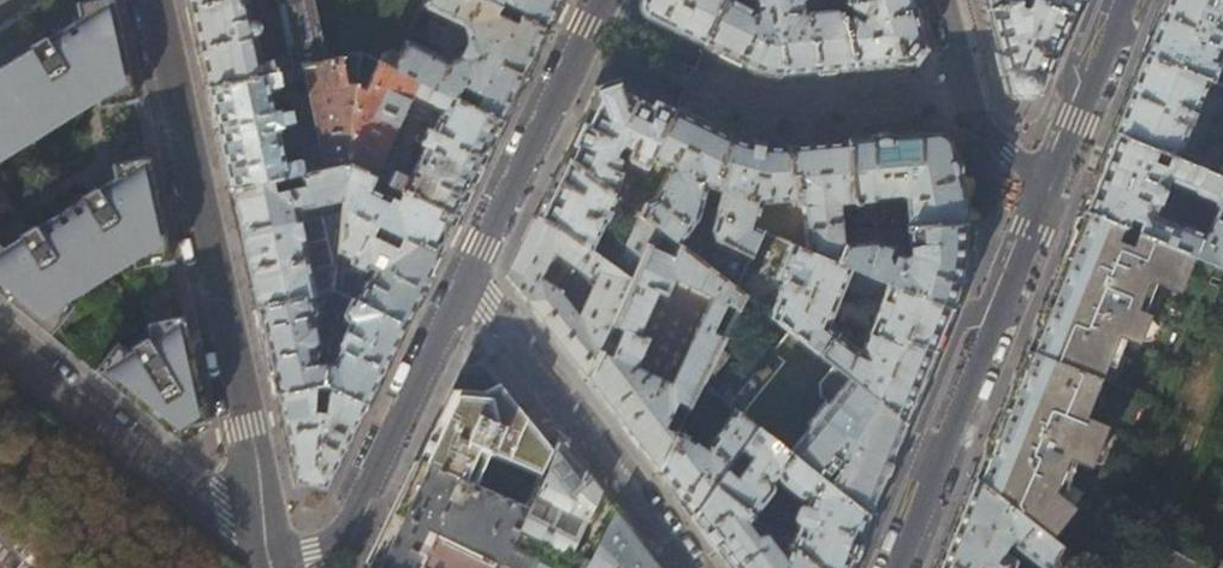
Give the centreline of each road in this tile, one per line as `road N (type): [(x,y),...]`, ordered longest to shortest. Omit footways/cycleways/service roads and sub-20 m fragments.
road 1 (residential): [(153,0),(277,567)]
road 2 (tertiary): [(895,567),(1051,188)]
road 3 (residential): [(469,276),(695,567)]
road 4 (residential): [(469,276),(335,542),(277,567)]
road 5 (residential): [(0,341),(277,567)]
road 6 (residential): [(600,0),(469,276)]
road 7 (residential): [(1051,188),(979,120),(945,0)]
road 8 (tertiary): [(1051,188),(1127,0)]

